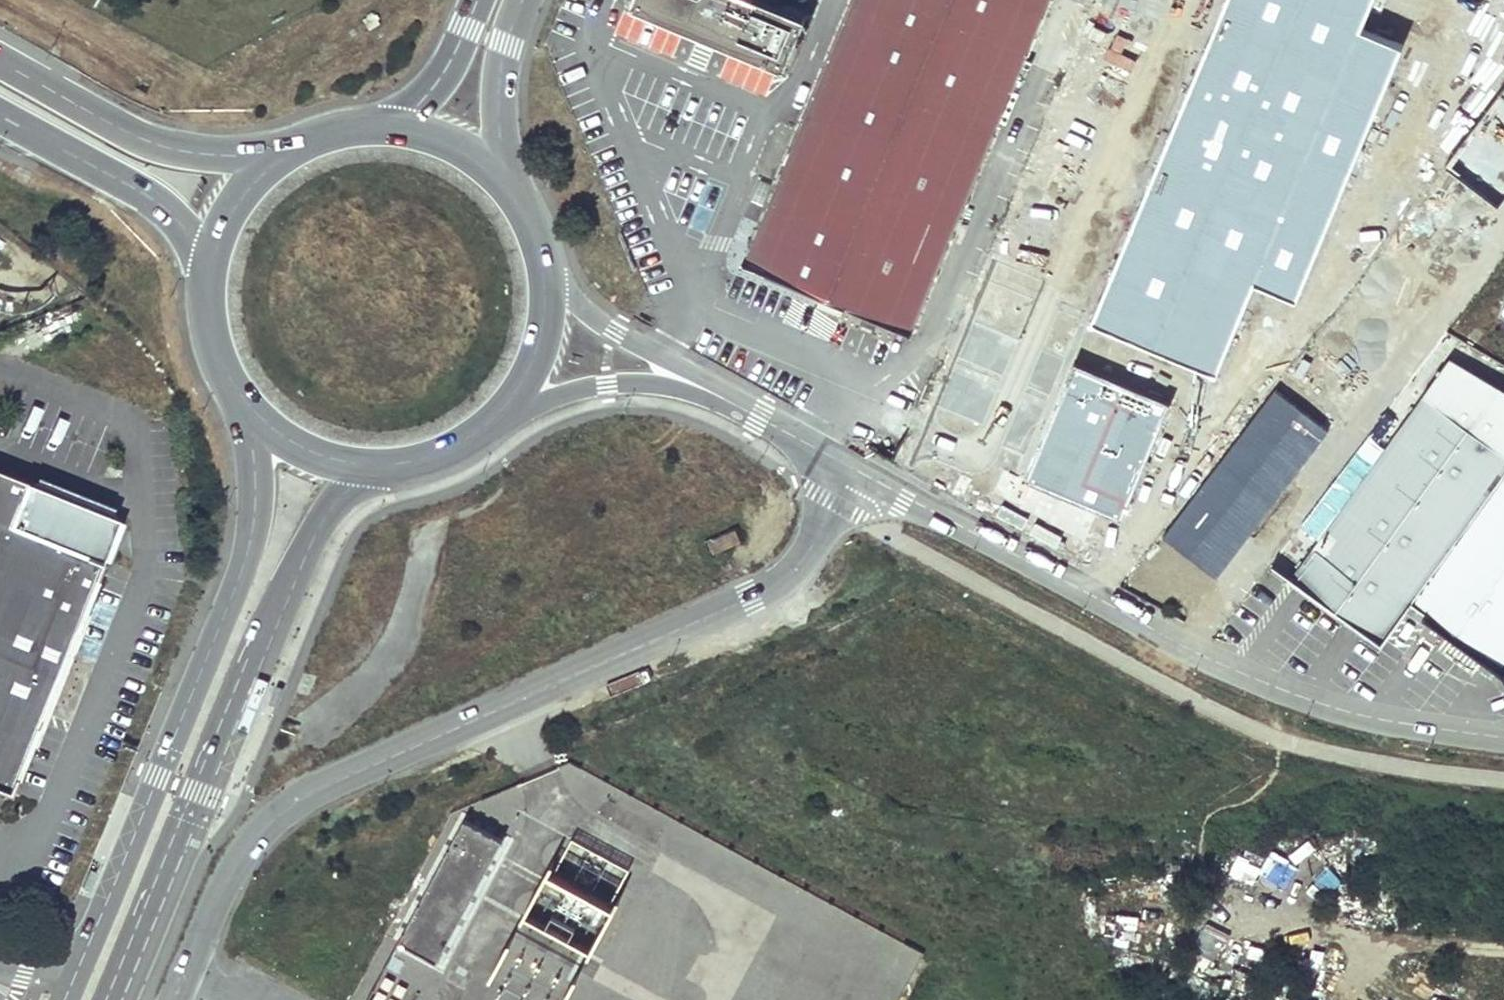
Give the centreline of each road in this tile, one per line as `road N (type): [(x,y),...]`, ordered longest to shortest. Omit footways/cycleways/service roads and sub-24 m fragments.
road 1 (unclassified): [(853,470),(800,571),(749,602),(299,793),(230,860),(170,999)]
road 2 (unclassified): [(853,470),(1180,649),(1275,687),(1348,712),(1503,736)]
road 3 (primary): [(242,402),(253,450),(253,529),(60,999)]
road 4 (primary): [(109,999),(327,513),(380,467)]
road 5 (primary): [(283,153),(194,154),(135,137),(0,62)]
road 6 (primary): [(0,115),(153,199),(175,219),(206,276)]
road 7 (unclassified): [(506,410),(606,385),(725,397)]
road 8 (unclassified): [(725,397),(617,334),(548,276)]
road 9 (primary): [(501,177),(496,92),(524,0)]
road 10 (primary): [(242,402),(301,450),(380,467)]
road 11 (primary): [(480,0),(443,80),(402,127)]
road 12 (primary): [(283,153),(230,208),(206,276)]
road 13 (unclassified): [(725,397),(853,470)]
road 14 (primary): [(506,410),(534,368),(548,315),(548,276)]
road 15 (primary): [(380,467),(440,456),(506,410)]
road 16 (primary): [(206,276),(209,332),(242,402)]
road 17 (primary): [(402,127),(342,128),(283,153)]

